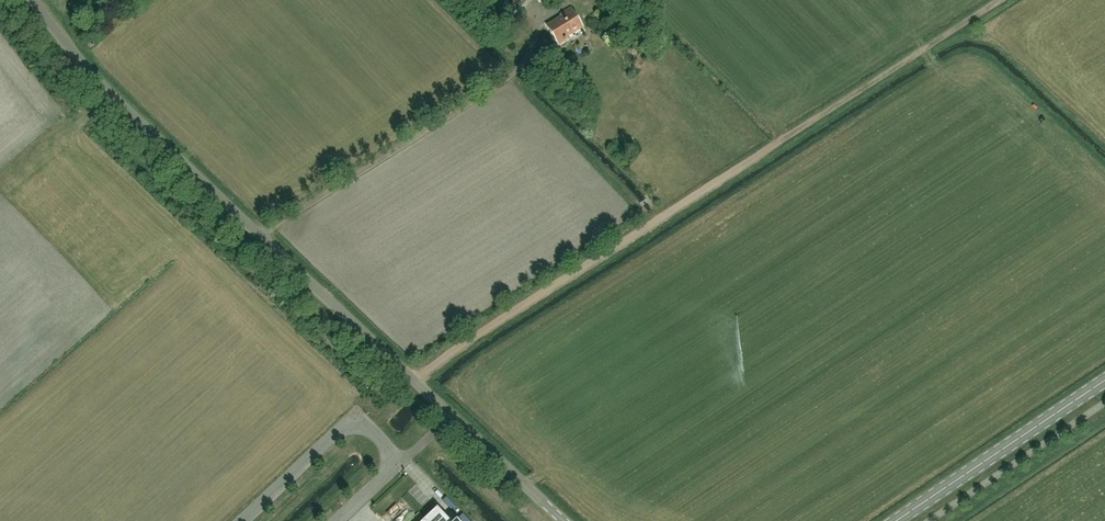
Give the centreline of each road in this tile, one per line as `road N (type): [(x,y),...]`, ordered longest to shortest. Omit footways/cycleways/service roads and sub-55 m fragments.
road 1 (track): [(412,379),(1004,0)]
road 2 (unclassified): [(450,415),(96,80),(33,0)]
road 3 (secondary): [(1104,377),(891,520)]
road 4 (unclassified): [(242,520),(347,427),(367,428),(399,463)]
road 5 (unclassified): [(564,520),(450,415)]

